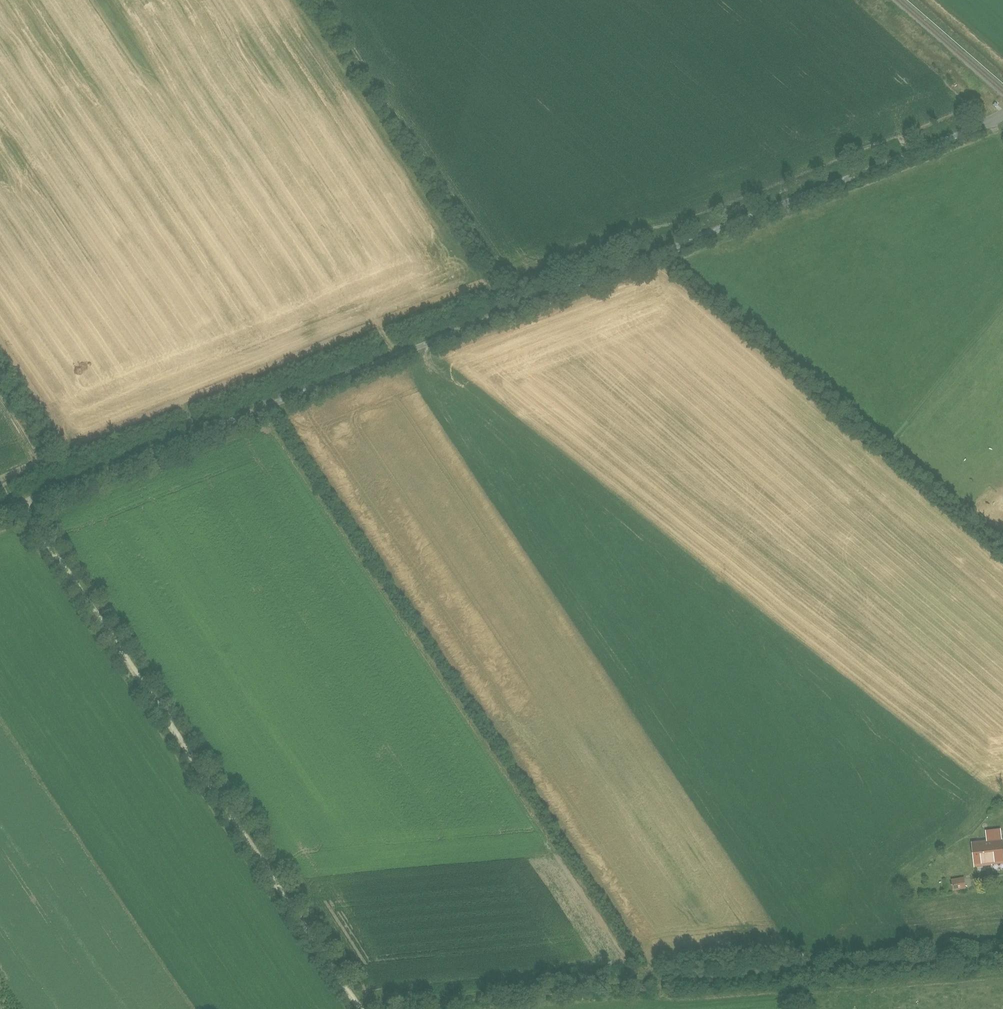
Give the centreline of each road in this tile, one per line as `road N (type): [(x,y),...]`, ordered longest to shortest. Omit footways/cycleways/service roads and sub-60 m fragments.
road 1 (unclassified): [(1002,115),(22,507),(361,1007)]
road 2 (unclassified): [(1002,952),(361,1007)]

